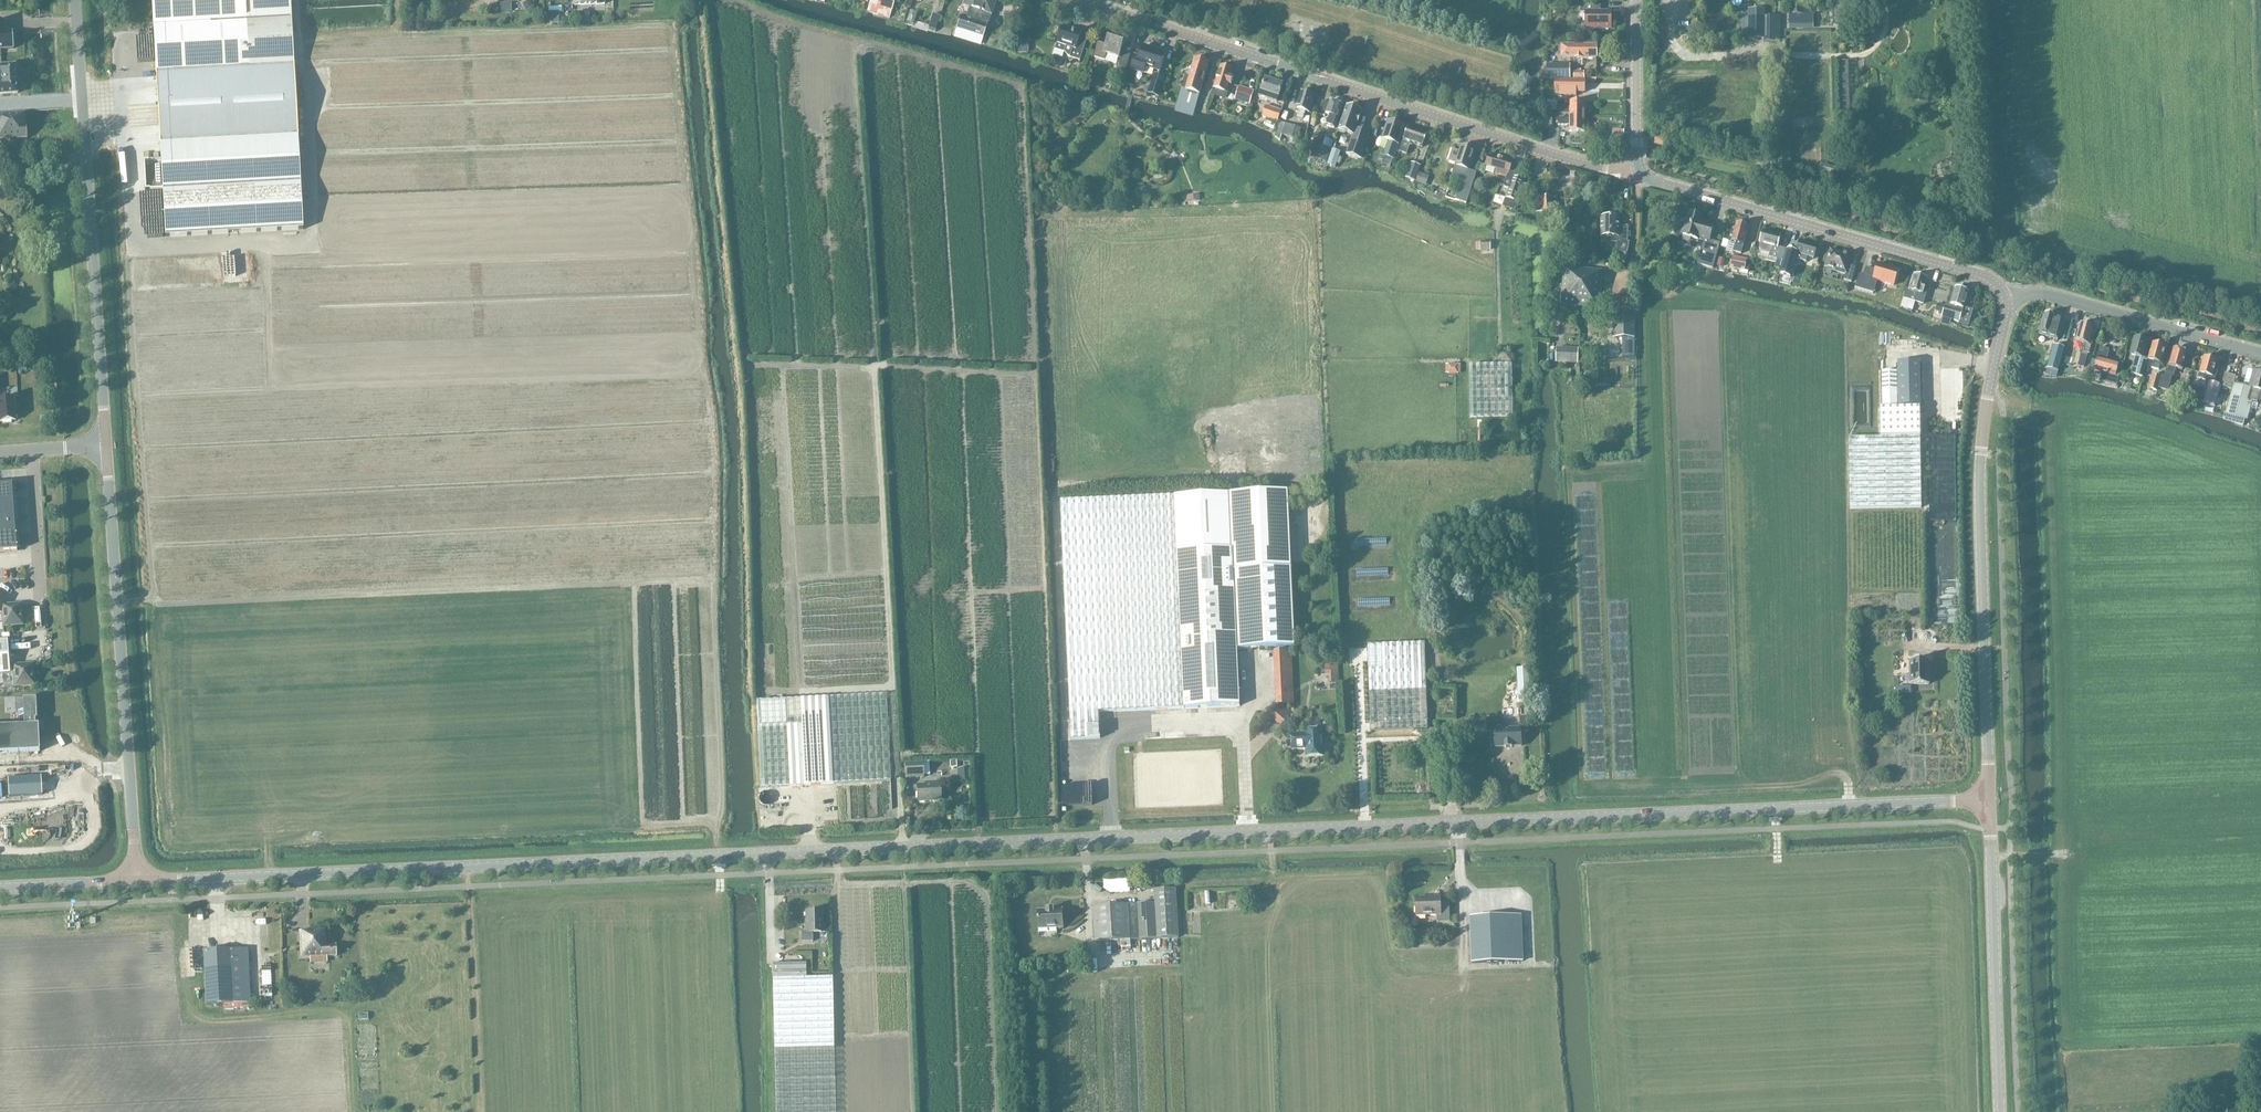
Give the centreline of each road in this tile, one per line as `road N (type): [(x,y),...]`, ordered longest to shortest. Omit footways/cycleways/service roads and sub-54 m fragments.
road 1 (tertiary): [(134,882),(1989,800)]
road 2 (unclassified): [(1644,179),(1069,0)]
road 3 (tertiary): [(1989,800),(1980,509),(1983,425),(2004,299)]
road 4 (unclassified): [(103,447),(75,0)]
road 5 (unclassified): [(134,882),(103,447)]
road 6 (tertiary): [(2004,299),(1979,276),(1644,179)]
road 7 (unclassified): [(1999,1111),(1989,800)]
road 8 (unclassified): [(2260,354),(2042,294),(2004,299)]
road 9 (tertiary): [(1644,179),(1636,159),(1634,0)]
road 10 (tertiary): [(0,889),(134,882)]

